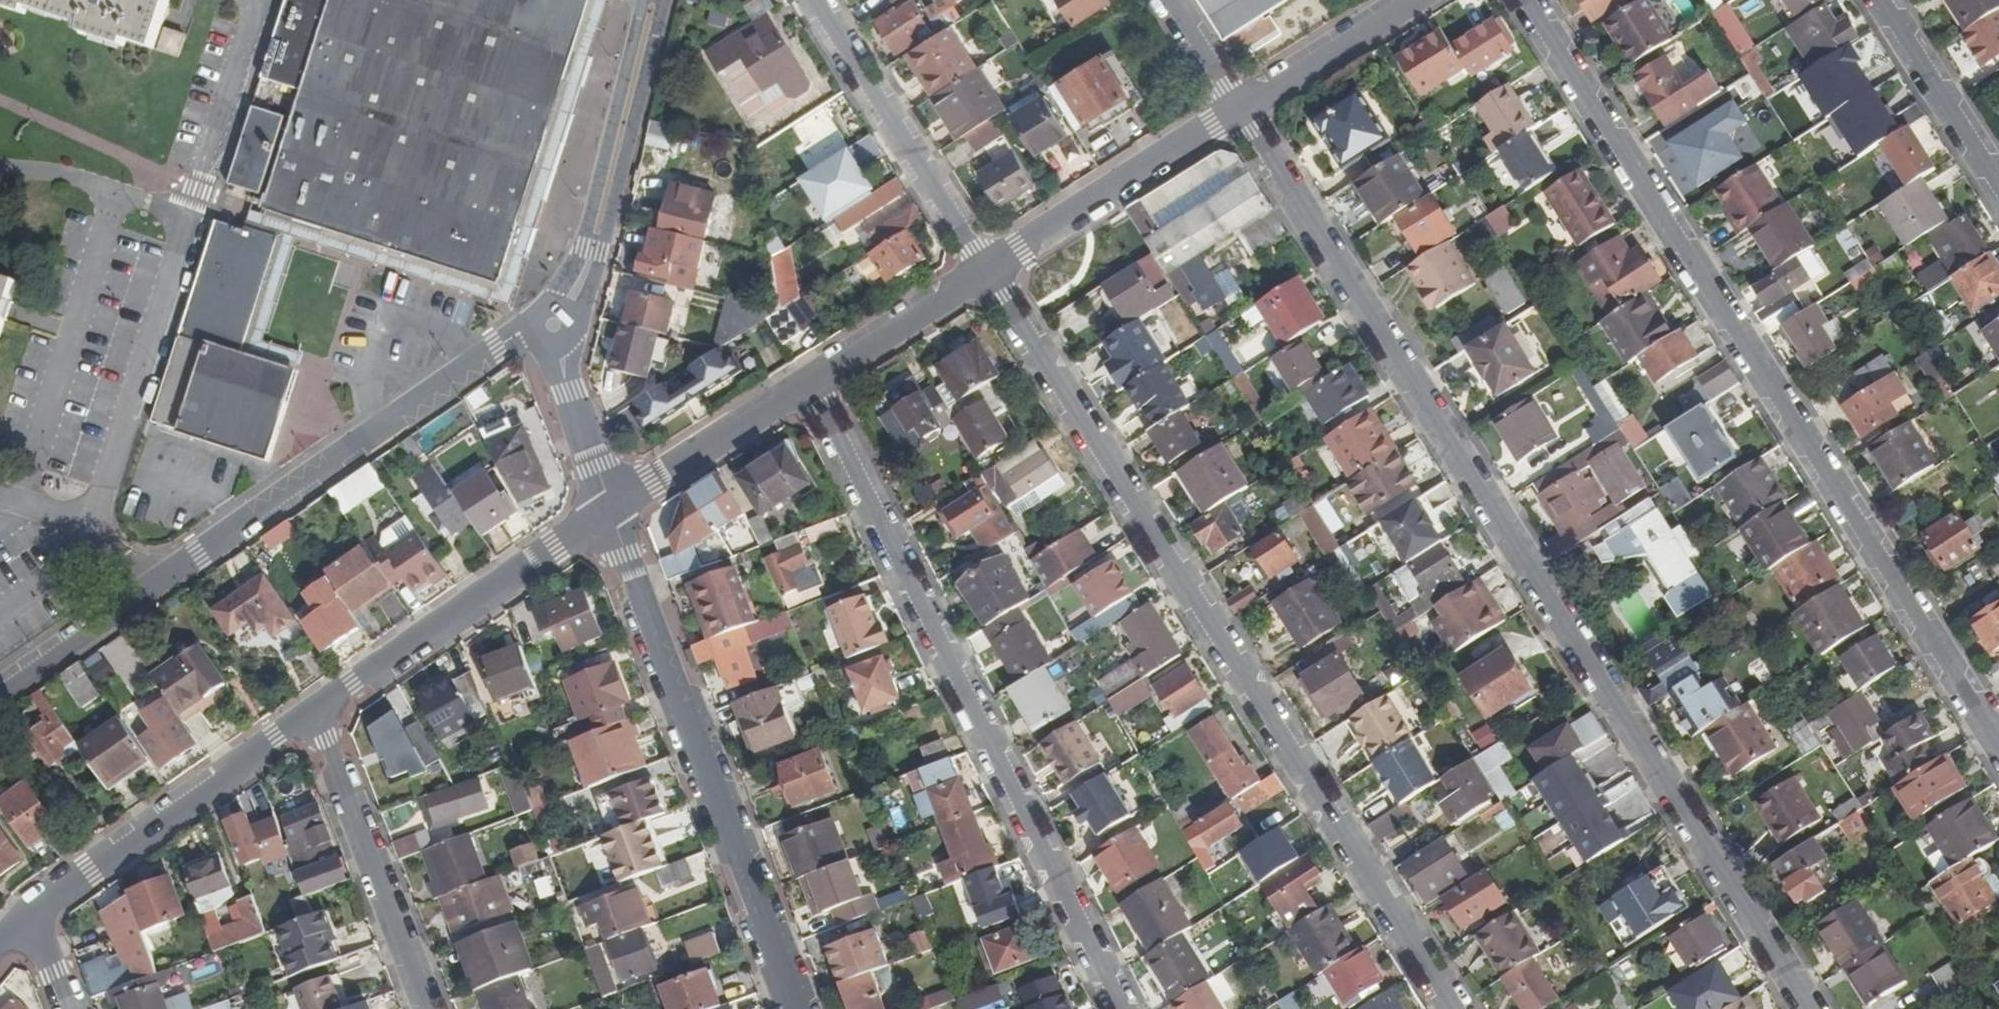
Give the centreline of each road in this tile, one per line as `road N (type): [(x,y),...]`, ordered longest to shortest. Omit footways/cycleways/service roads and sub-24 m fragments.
road 1 (residential): [(1813,1008),(1243,108)]
road 2 (residential): [(1526,0),(1998,745)]
road 3 (residential): [(987,271),(1455,1008)]
road 4 (residential): [(1128,1008),(814,383)]
road 5 (residential): [(253,0),(93,524)]
road 6 (tertiary): [(612,511),(798,1008)]
road 7 (residential): [(554,325),(495,351),(144,592)]
road 8 (residential): [(612,511),(310,712)]
road 9 (residential): [(310,712),(29,911)]
road 10 (tertiary): [(655,0),(592,249),(554,325)]
road 11 (residential): [(987,271),(818,0)]
road 12 (residential): [(428,1008),(310,712)]
road 13 (residential): [(1243,108),(987,271)]
road 14 (residential): [(814,383),(612,511)]
road 15 (residential): [(1998,186),(1880,0)]
road 16 (residential): [(987,271),(814,383)]
road 17 (residential): [(1413,0),(1243,108)]
road 18 (tertiary): [(554,325),(612,511)]
road 19 (residential): [(144,592),(0,692)]
road 20 (residential): [(0,614),(108,540)]
road 21 (residential): [(1174,0),(1243,108)]

